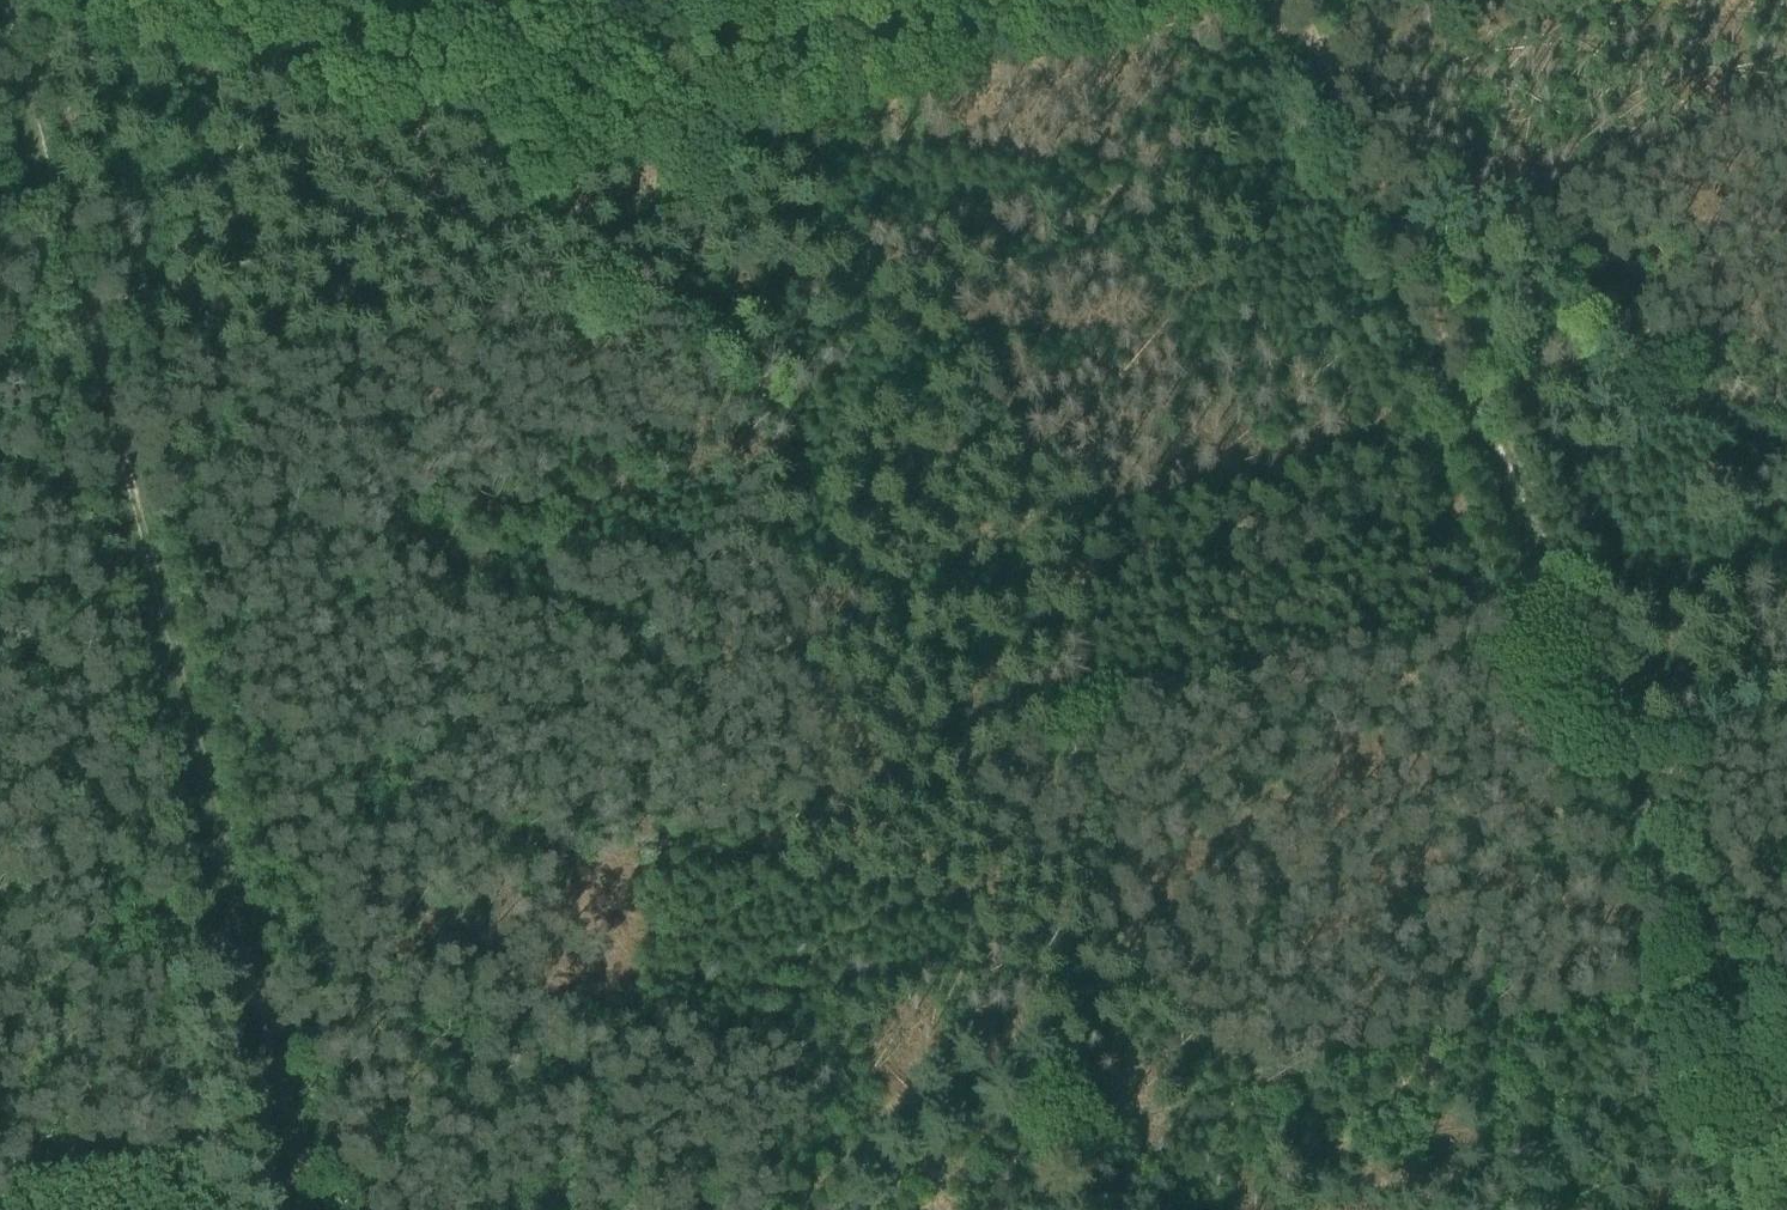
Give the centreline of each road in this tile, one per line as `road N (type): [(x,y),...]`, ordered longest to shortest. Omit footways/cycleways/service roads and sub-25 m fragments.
road 1 (track): [(1296,0),(1749,1061),(1759,1209)]
road 2 (track): [(0,4),(299,1209)]

